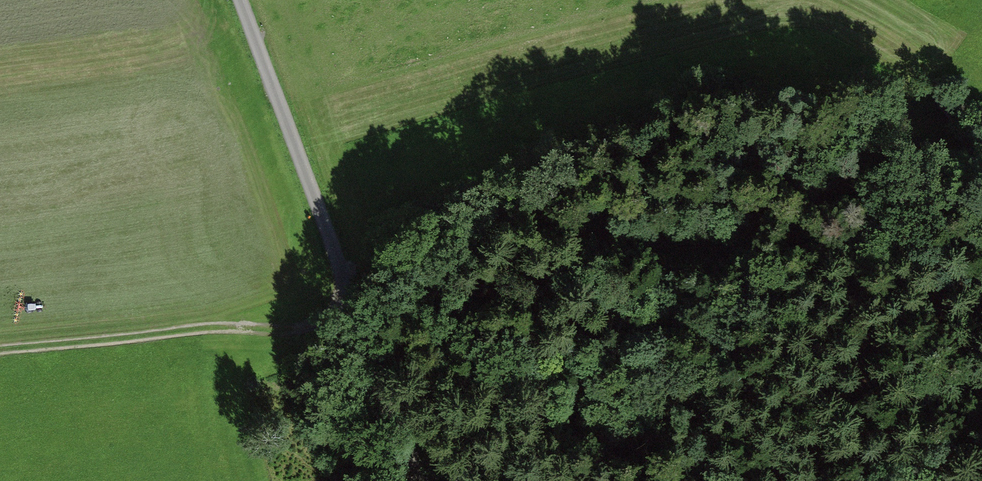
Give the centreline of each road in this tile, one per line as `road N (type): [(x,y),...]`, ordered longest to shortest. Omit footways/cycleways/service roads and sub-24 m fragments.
road 1 (track): [(341,283),(469,221),(511,217),(599,244),(737,222),(822,197),(895,135)]
road 2 (residential): [(238,0),(421,480)]
road 3 (track): [(0,355),(205,328),(288,330),(349,302)]
road 4 (track): [(578,240),(589,267),(668,368),(717,480)]

